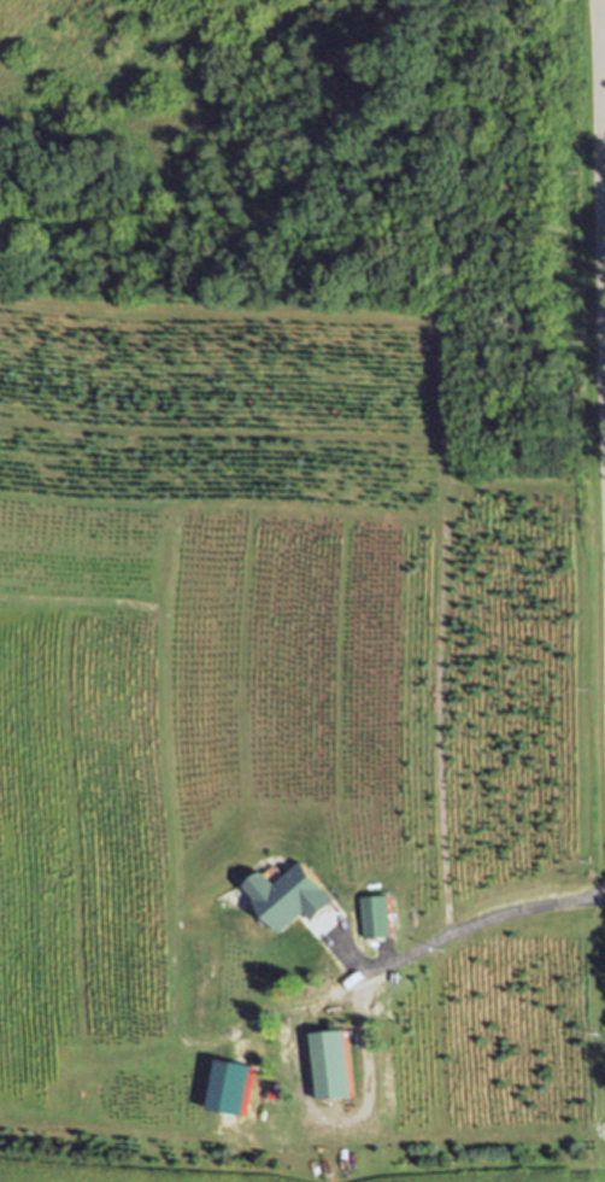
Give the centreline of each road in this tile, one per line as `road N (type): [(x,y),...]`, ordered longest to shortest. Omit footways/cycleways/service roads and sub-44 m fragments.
road 1 (residential): [(598,0),(604,327)]

